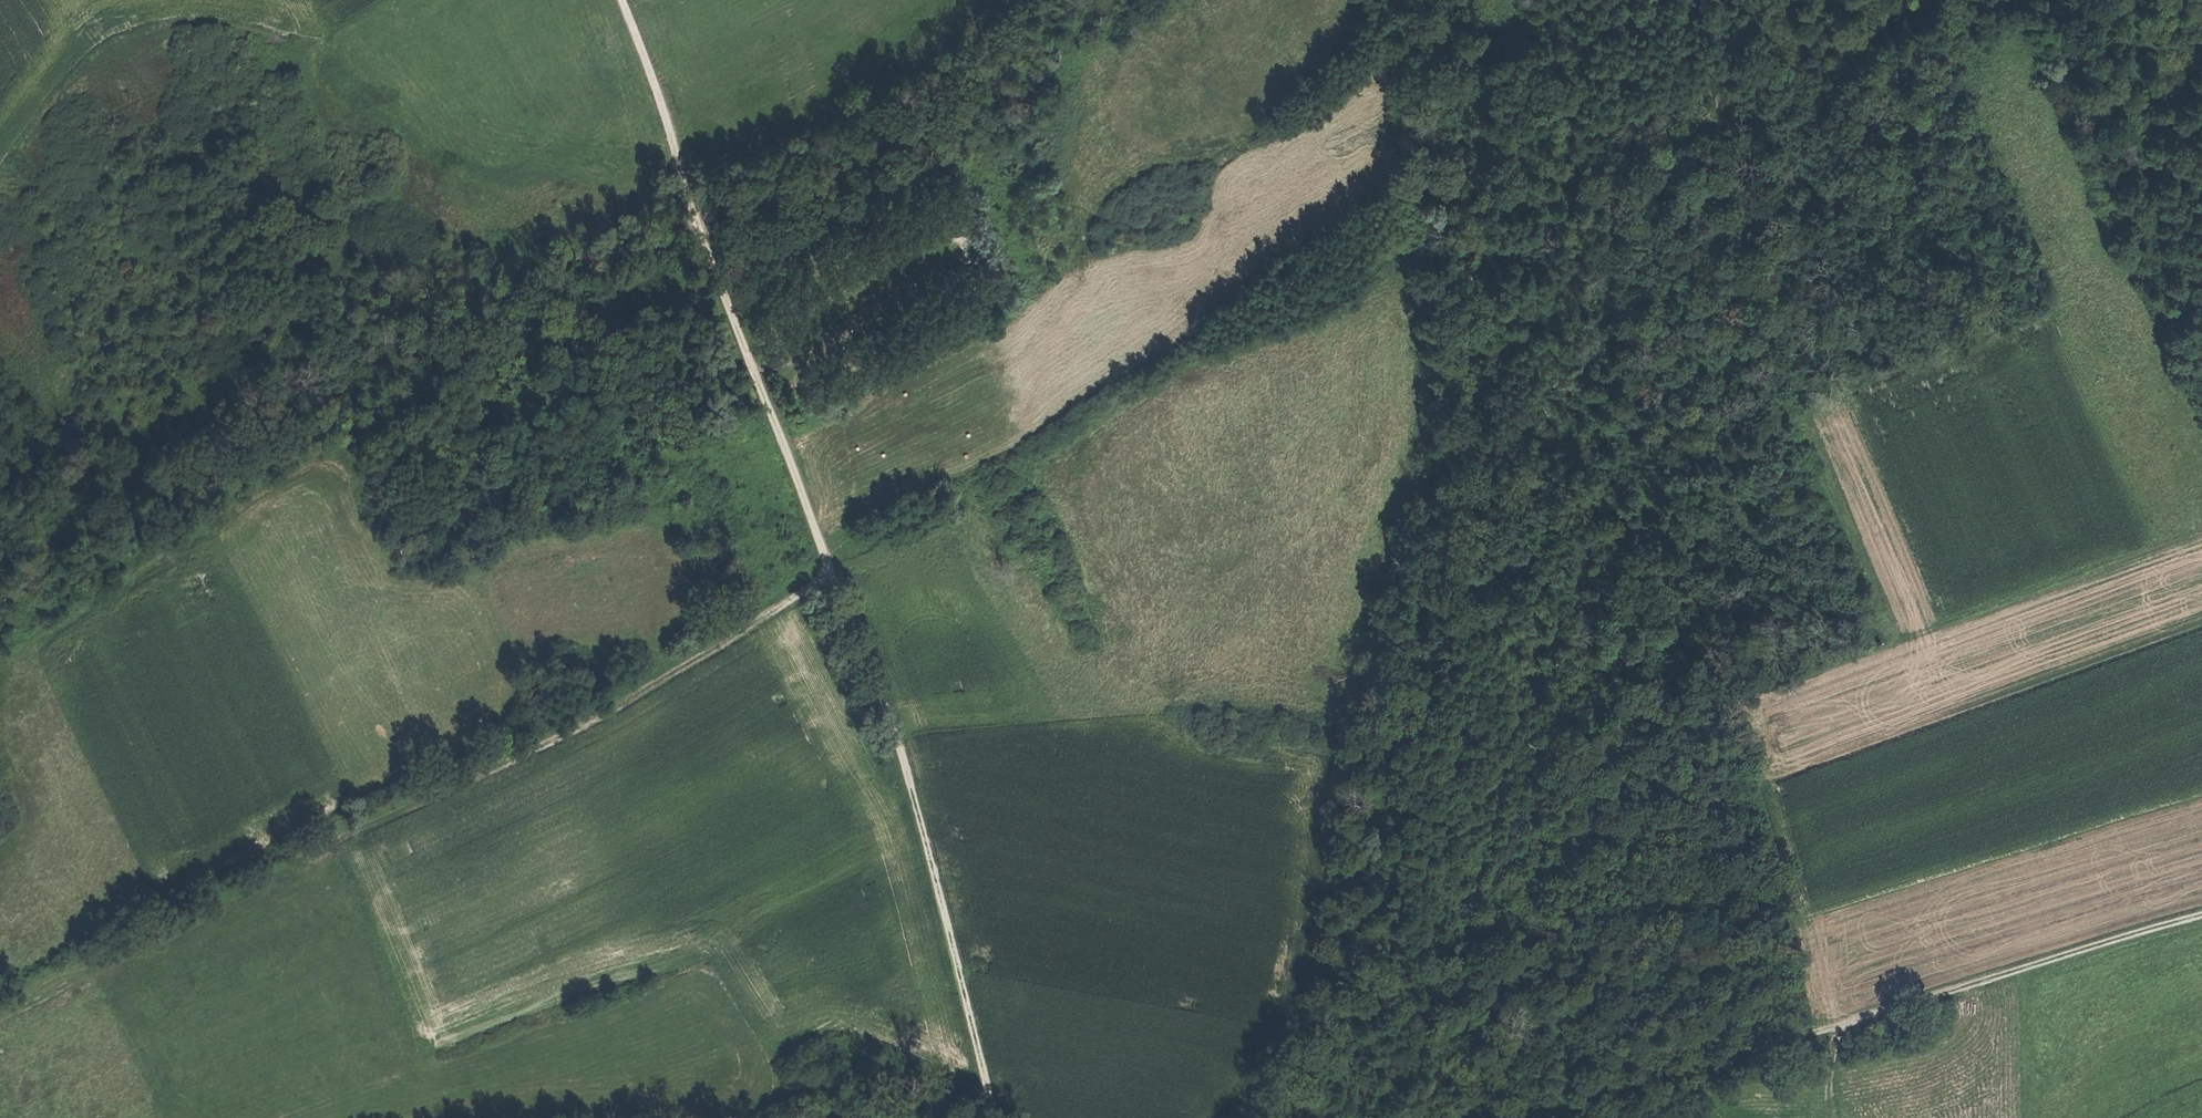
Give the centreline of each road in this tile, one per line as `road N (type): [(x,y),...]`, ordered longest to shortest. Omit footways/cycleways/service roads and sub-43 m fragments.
road 1 (track): [(622,0),(894,734),(985,1082),(983,1117)]
road 2 (track): [(1543,0),(1491,248),(1506,331),(1487,464),(1388,807),(1379,1011),(1336,1117)]
road 3 (track): [(1476,1117),(1606,1099),(2201,912)]

